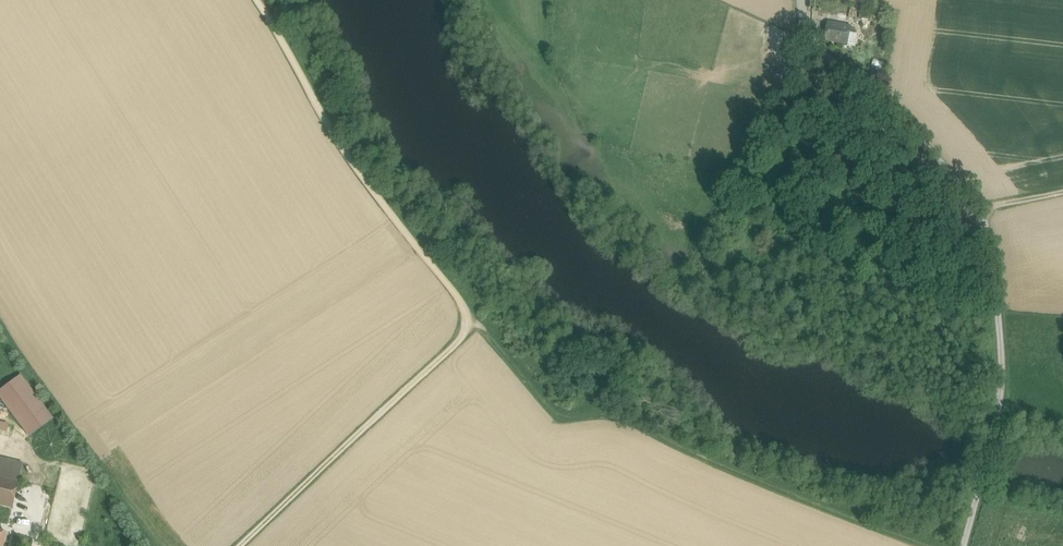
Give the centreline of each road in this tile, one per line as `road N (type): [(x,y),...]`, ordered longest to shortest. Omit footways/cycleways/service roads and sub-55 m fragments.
road 1 (track): [(256,0),(337,138),(457,296),(471,326),(241,545)]
road 2 (track): [(963,545),(1000,418),(1004,350),(982,207)]
road 3 (track): [(982,207),(827,48),(810,27),(806,0)]

